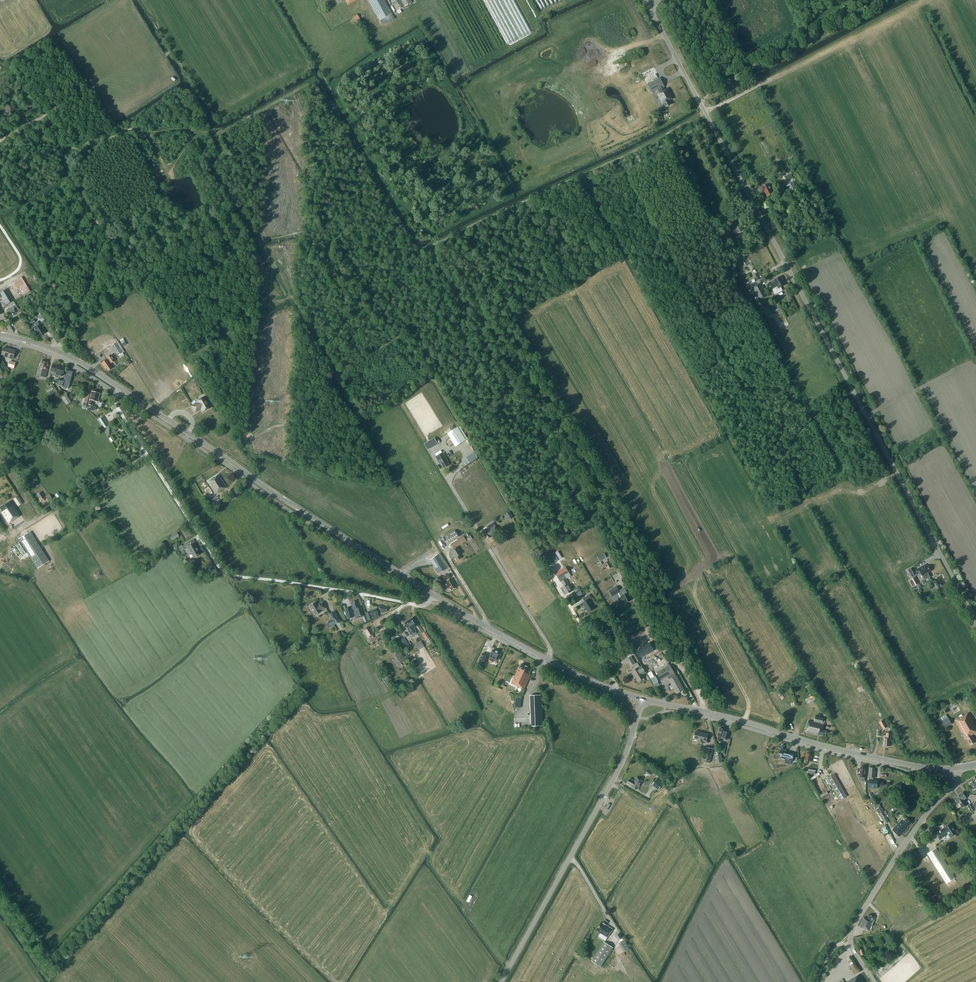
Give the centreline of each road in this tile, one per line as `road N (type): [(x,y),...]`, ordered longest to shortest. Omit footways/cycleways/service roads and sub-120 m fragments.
road 1 (track): [(707,712),(599,510),(586,511),(519,397),(475,417),(459,414),(399,338),(337,373),(212,167),(220,153),(213,133),(127,129),(88,150),(56,142)]
road 2 (unclassified): [(975,621),(646,0)]
road 3 (track): [(438,244),(432,235),(508,190),(418,31),(332,87),(421,225)]
road 4 (track): [(584,175),(759,489),(816,416),(853,391)]
road 5 (track): [(707,116),(430,247),(519,397)]
road 6 (residential): [(433,597),(415,605),(221,570),(116,405),(120,389)]
road 7 (track): [(593,190),(670,149),(806,409)]
road 8 (tertiary): [(433,597),(120,389)]
road 9 (track): [(56,142),(102,228),(187,353),(291,296)]
road 10 (tertiary): [(954,769),(877,758),(641,699)]
road 11 (unclassified): [(501,981),(622,762),(641,699)]
road 12 (track): [(813,419),(785,391),(745,390),(672,268),(629,254)]
road 13 (track): [(387,201),(314,82),(213,133)]
road 14 (unclassified): [(874,981),(852,949),(852,931),(897,854),(953,785),(954,769)]
road 15 (track): [(449,403),(535,545),(583,525),(586,511)]
road 16 (tertiary): [(641,699),(580,676),(433,597)]
road 17 (track): [(258,243),(382,200),(411,242),(430,247)]
road 18 (track): [(759,489),(769,508),(843,471),(816,416)]
road 19 (track): [(337,373),(291,423),(249,443),(260,485)]
road 20 (track): [(102,228),(152,190),(205,132)]
road 21 (tertiary): [(120,389),(56,351),(0,334)]
road 22 (track): [(399,489),(331,379)]
road 23 (track): [(56,351),(107,235)]

